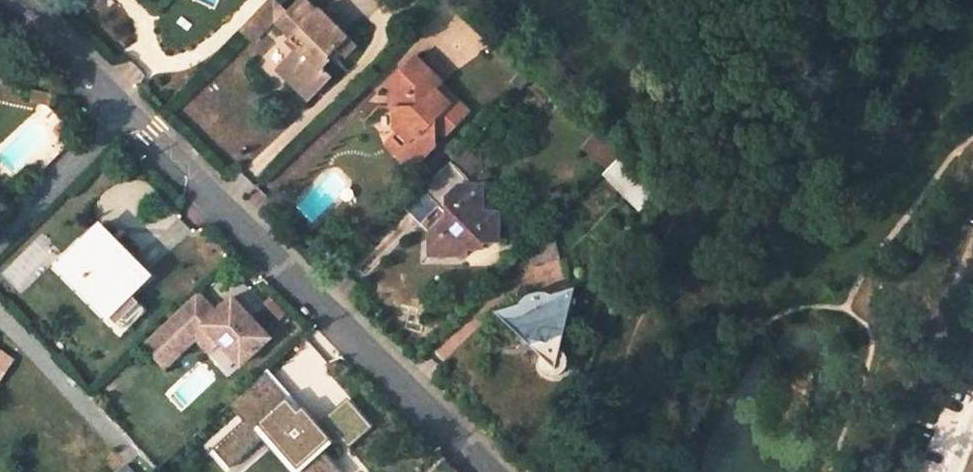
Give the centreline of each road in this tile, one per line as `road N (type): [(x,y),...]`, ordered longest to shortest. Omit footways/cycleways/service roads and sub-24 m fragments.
road 1 (residential): [(20,0),(491,471)]

